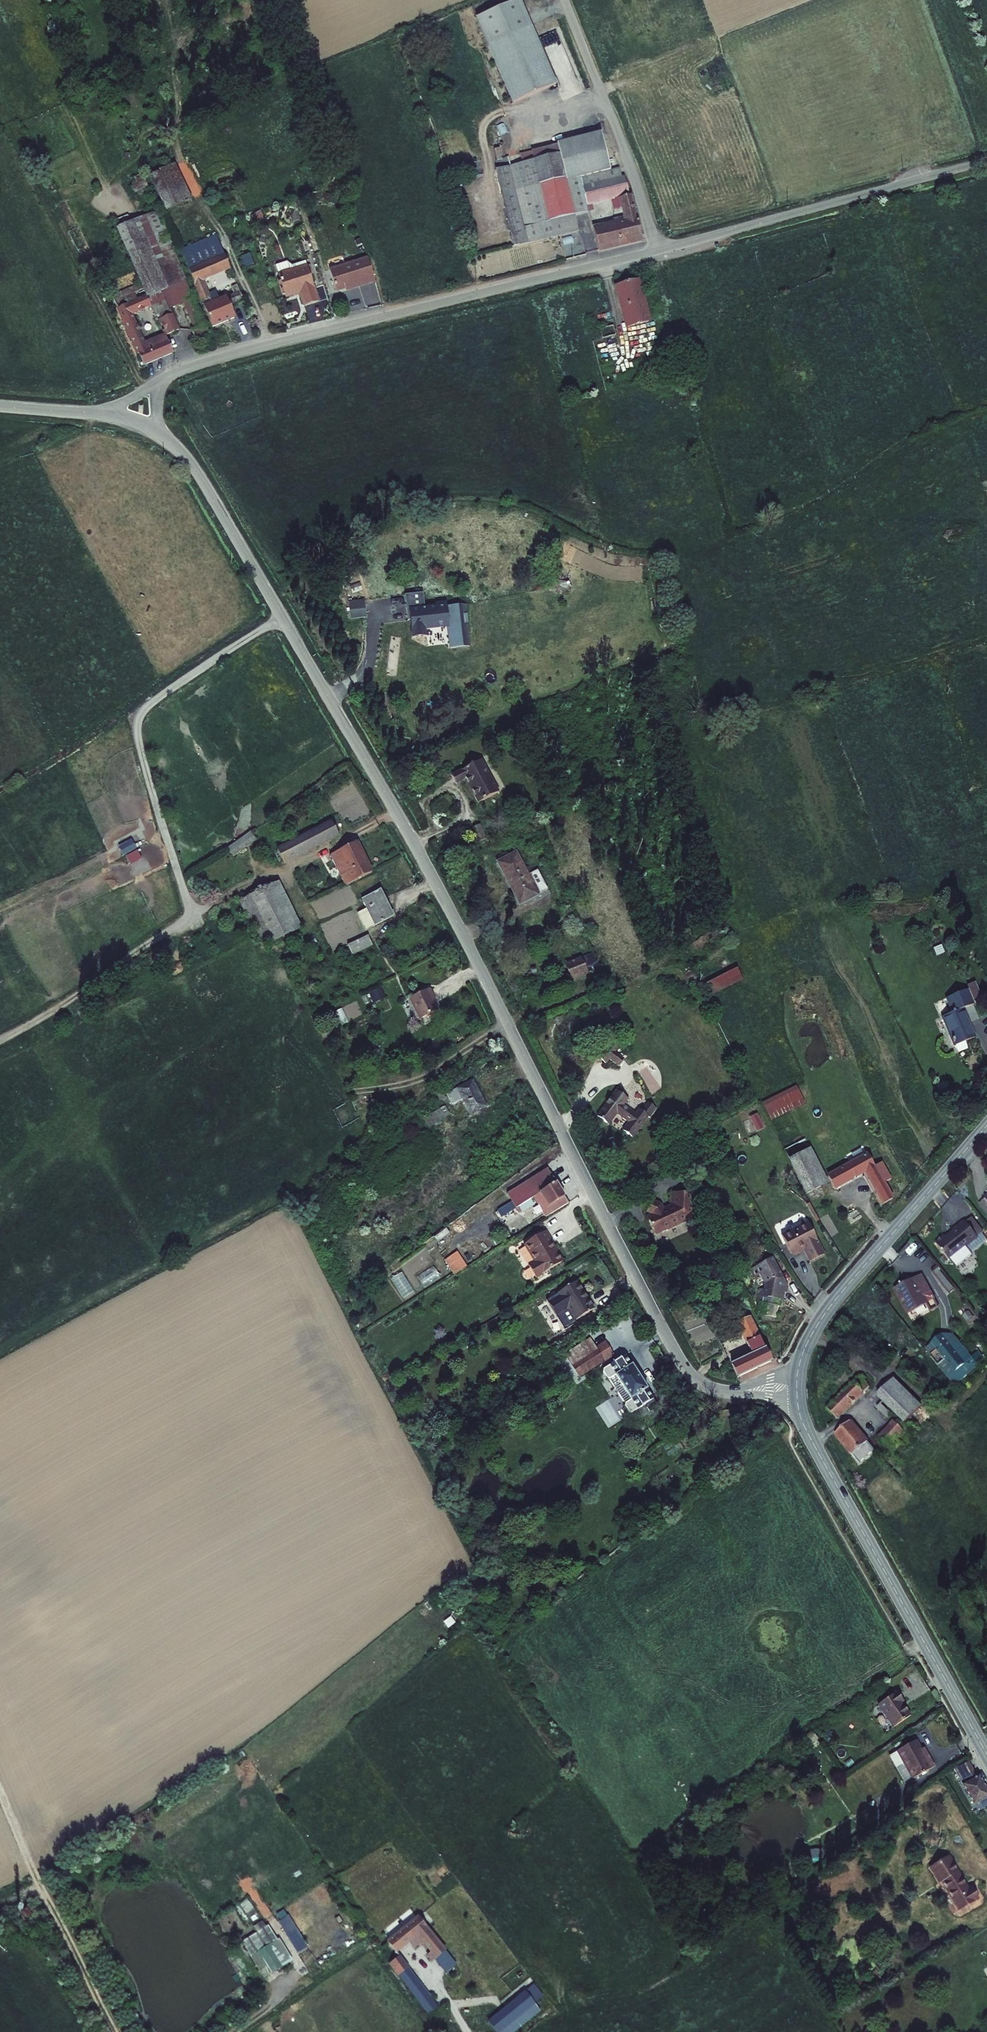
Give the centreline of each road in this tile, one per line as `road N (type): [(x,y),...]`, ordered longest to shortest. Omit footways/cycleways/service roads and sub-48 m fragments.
road 1 (tertiary): [(797,1386),(719,1389),(680,1362),(415,844),(199,476),(155,430)]
road 2 (track): [(0,1040),(183,925),(186,903),(137,735),(155,703),(282,620)]
road 3 (unclassified): [(159,380),(264,346),(658,250)]
road 4 (tertiary): [(986,1754),(806,1428),(797,1386)]
road 5 (unclassified): [(658,250),(986,162)]
road 6 (tertiary): [(986,1125),(830,1307),(805,1347),(797,1386)]
road 7 (unclassified): [(658,250),(565,0)]
road 8 (track): [(114,2031),(0,1800)]

